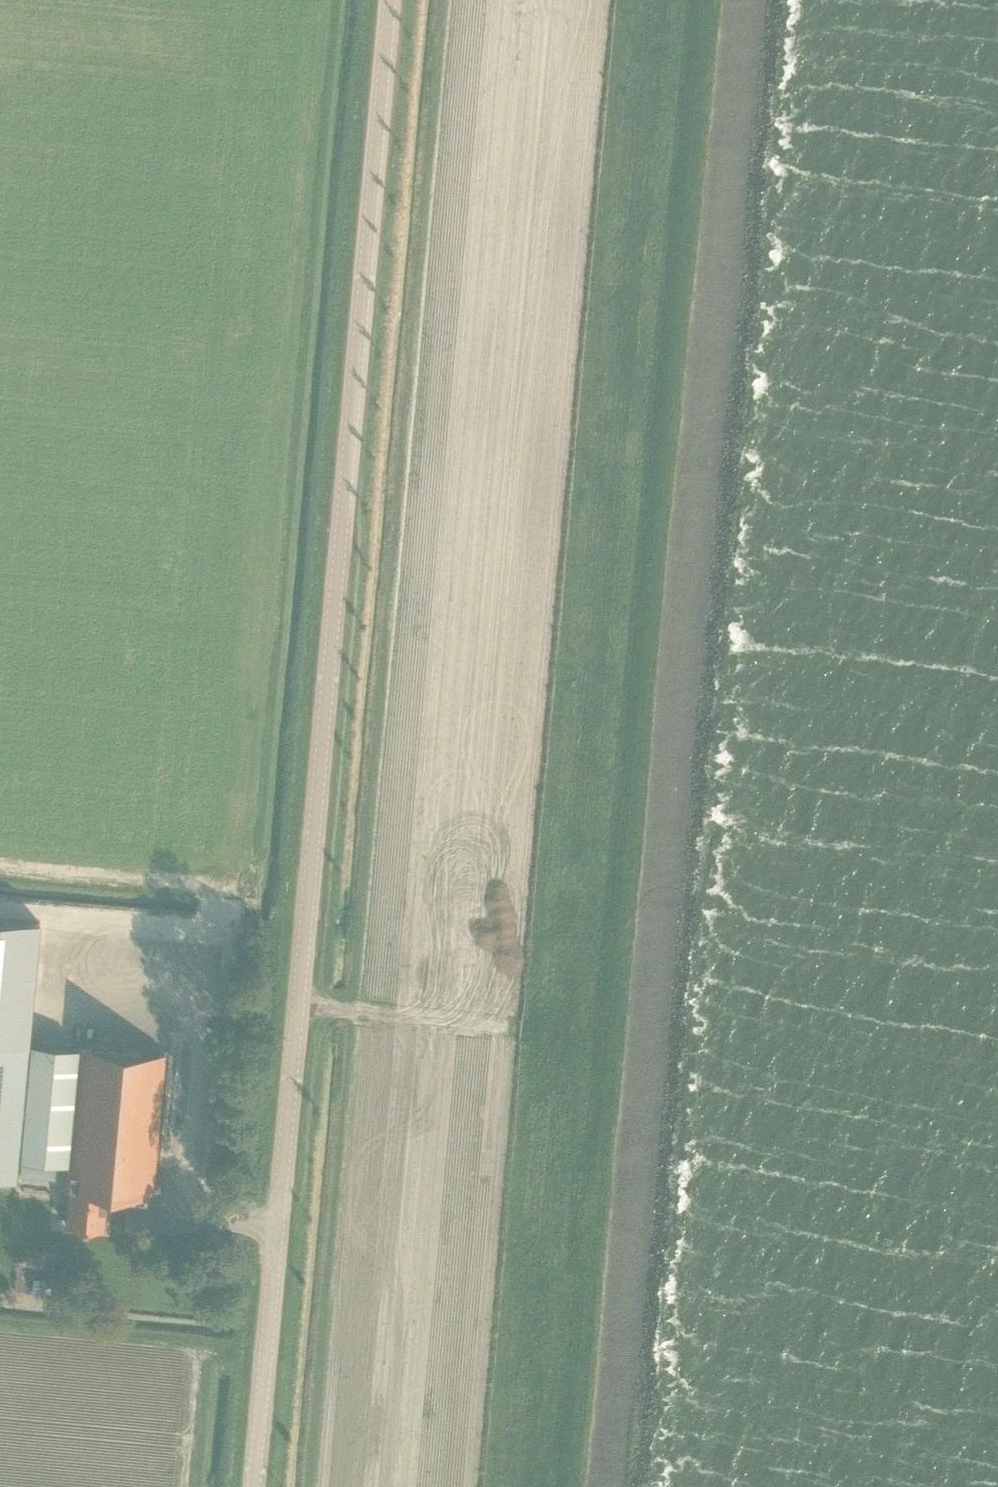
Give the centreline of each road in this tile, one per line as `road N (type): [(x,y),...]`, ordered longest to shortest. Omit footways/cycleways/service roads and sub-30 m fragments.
road 1 (tertiary): [(252,1486),(389,0)]
road 2 (track): [(606,1028),(297,1003)]

